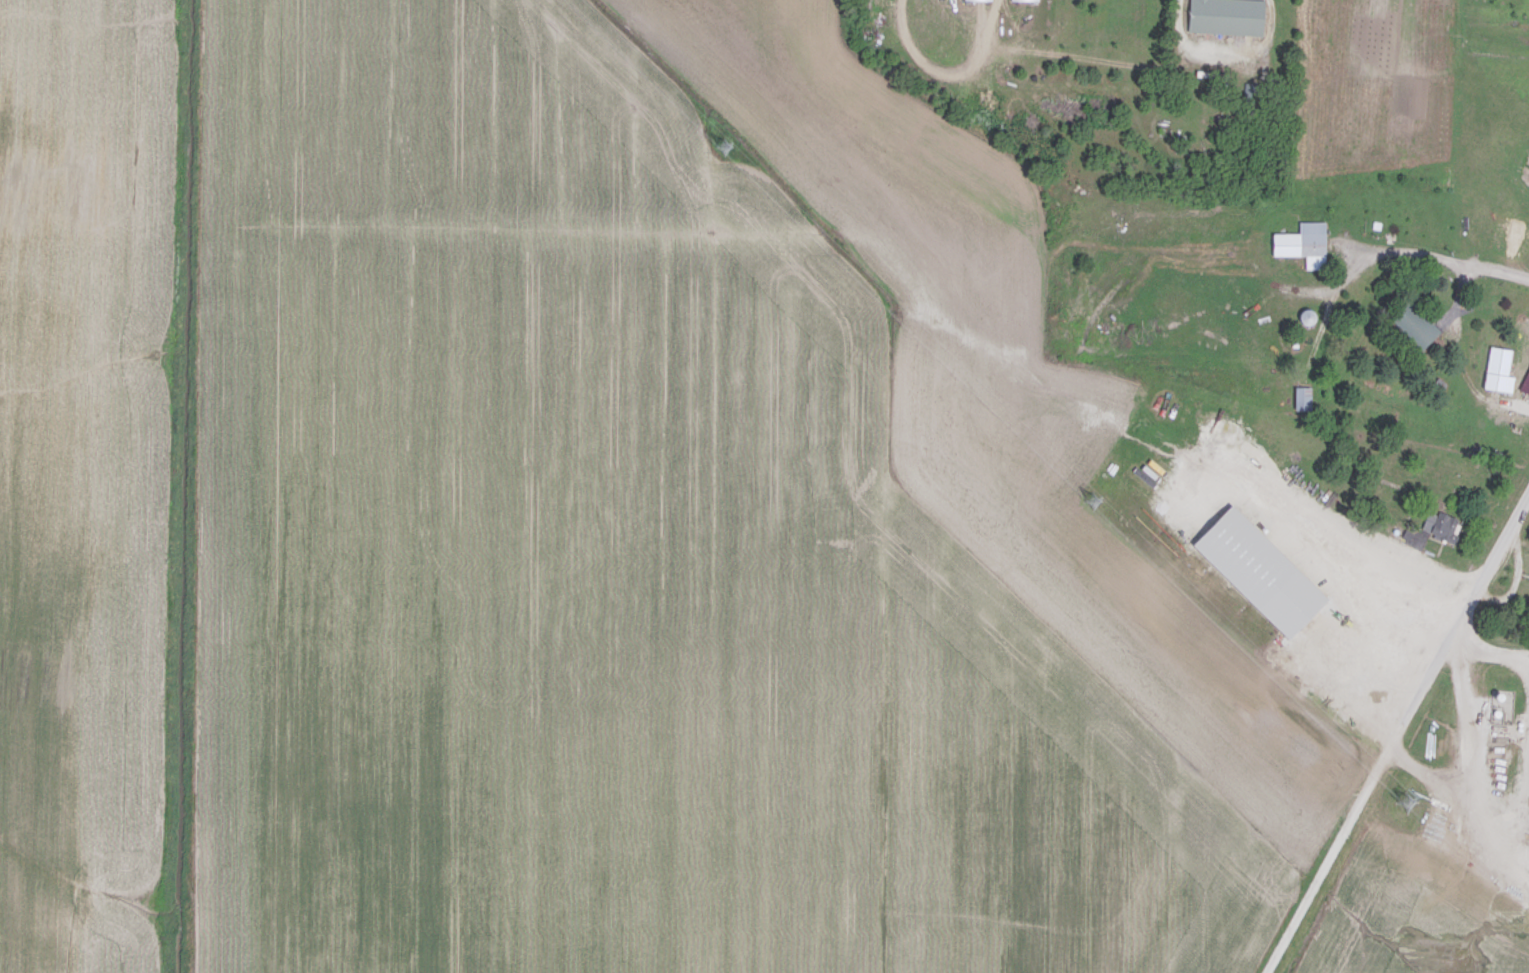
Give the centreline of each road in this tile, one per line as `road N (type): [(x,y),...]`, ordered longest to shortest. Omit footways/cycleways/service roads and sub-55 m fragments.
road 1 (residential): [(1220,972),(1528,412)]

